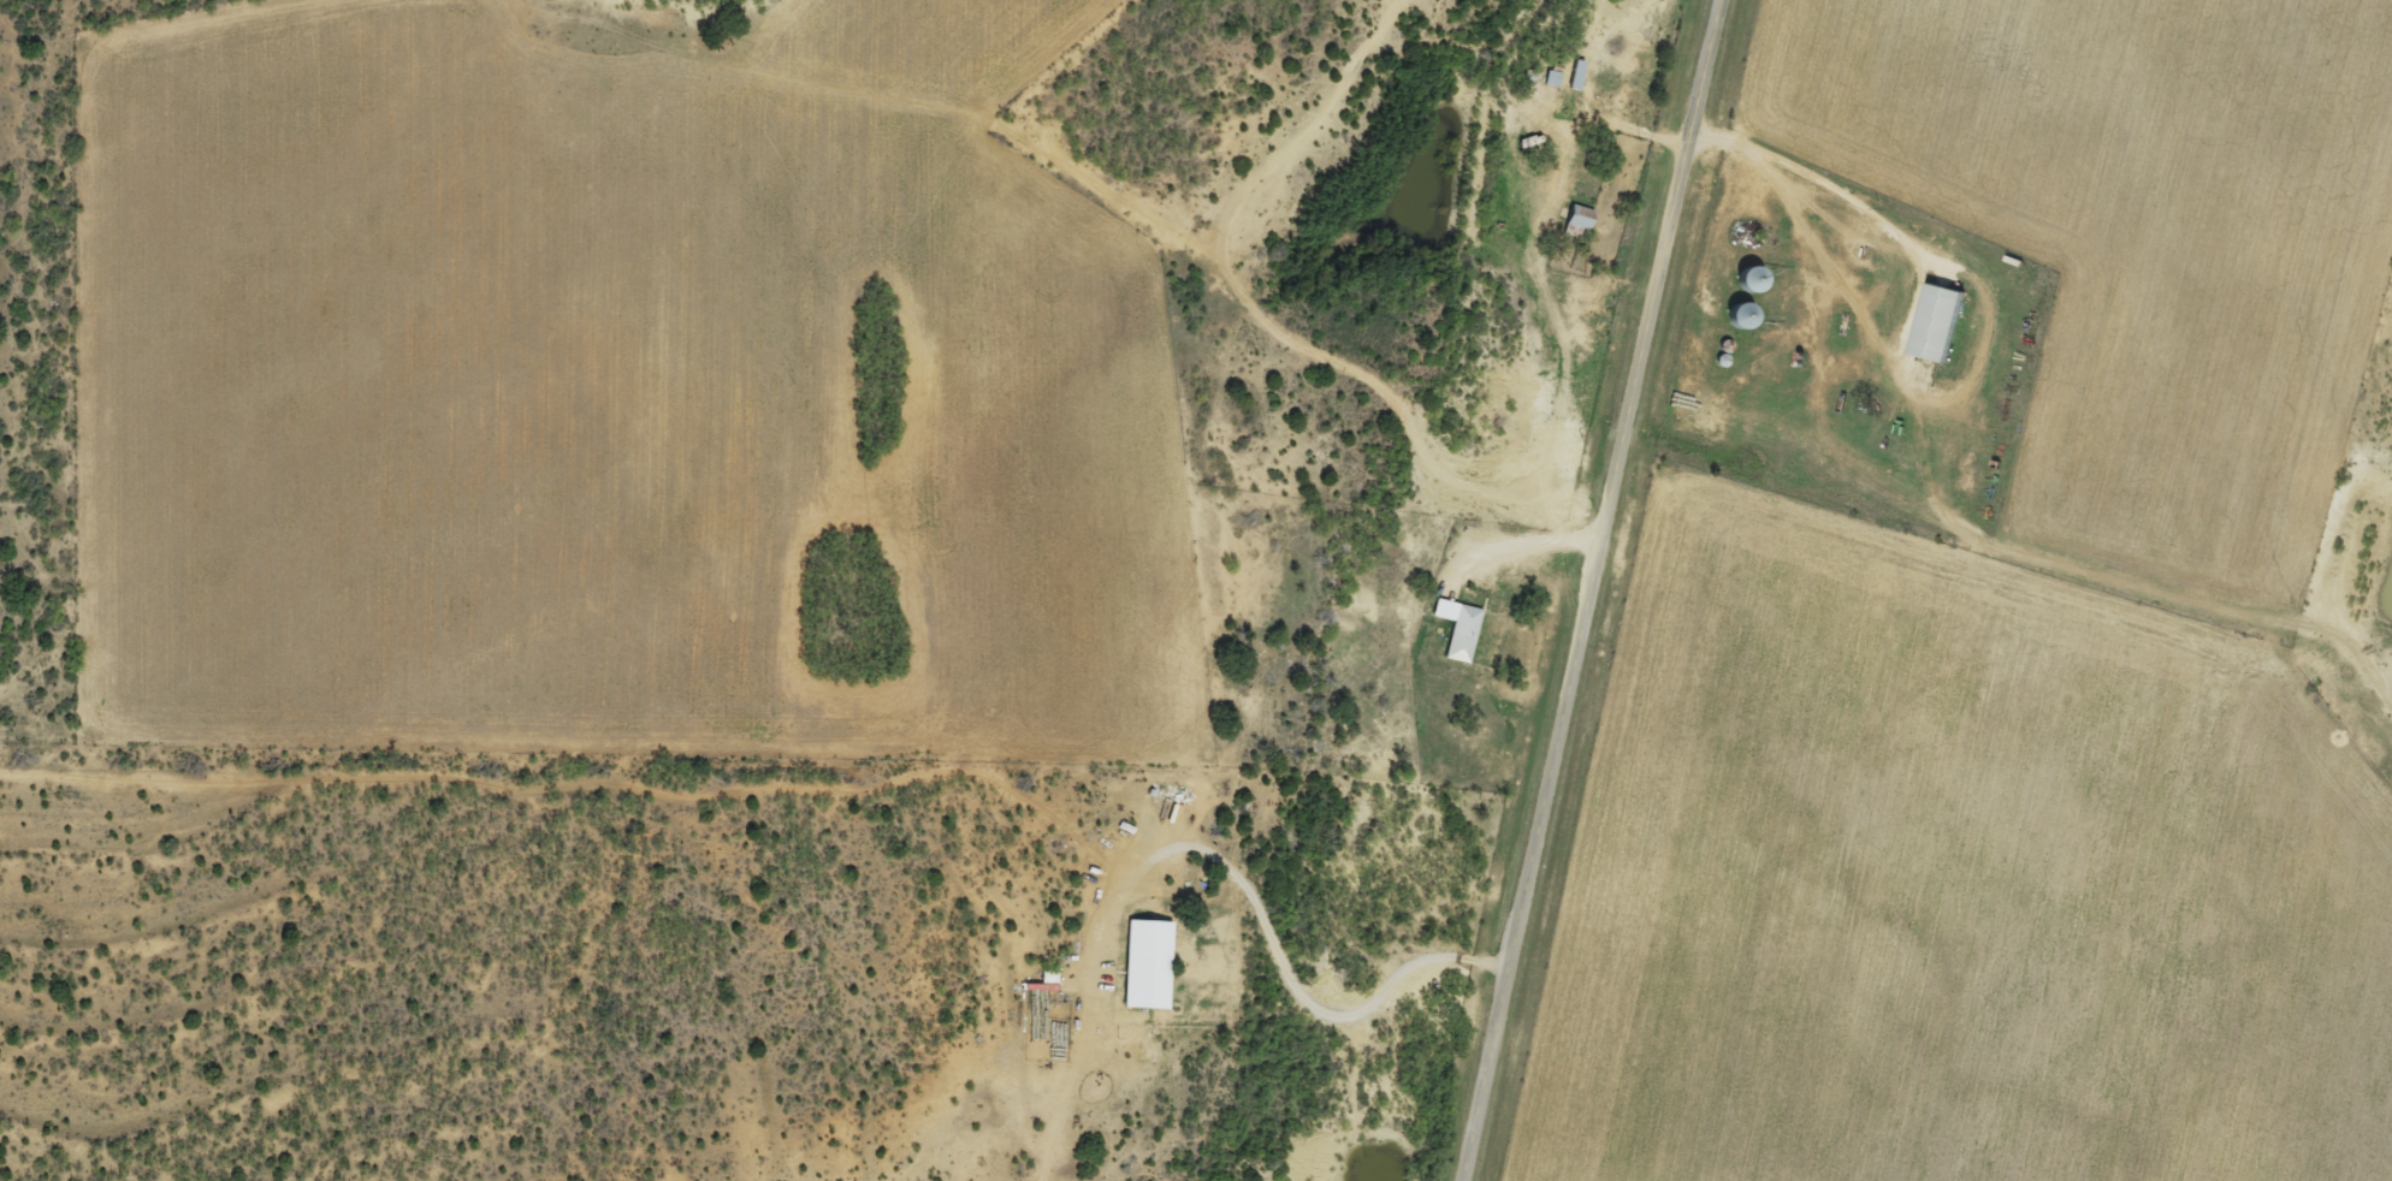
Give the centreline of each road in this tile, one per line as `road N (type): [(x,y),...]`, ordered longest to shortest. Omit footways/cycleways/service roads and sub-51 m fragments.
road 1 (tertiary): [(1725,0),(1464,1180)]

